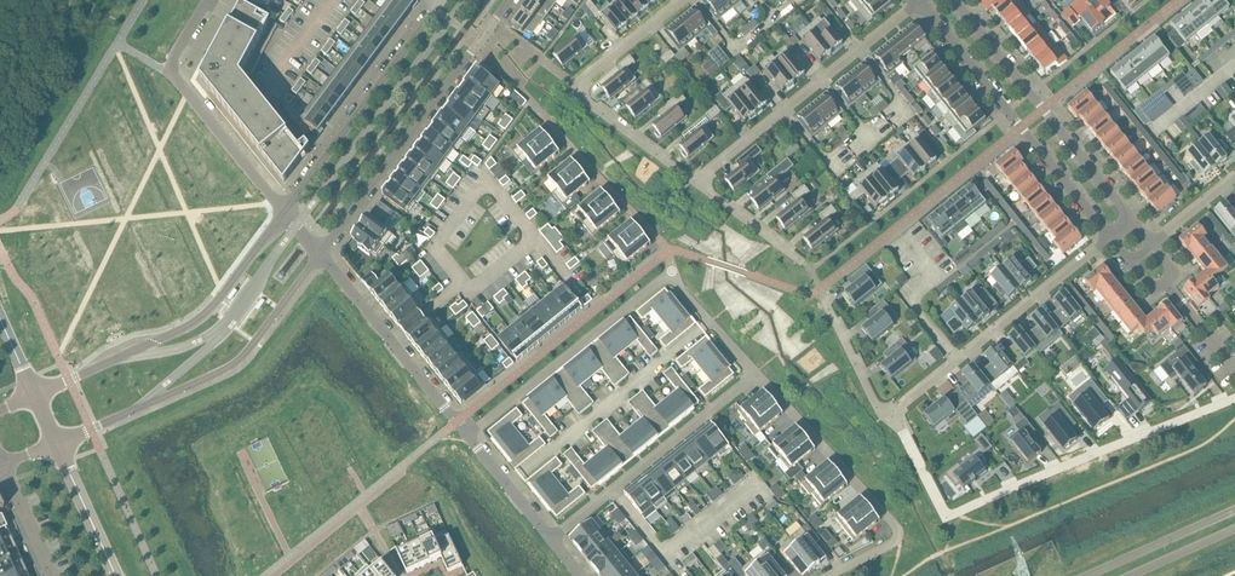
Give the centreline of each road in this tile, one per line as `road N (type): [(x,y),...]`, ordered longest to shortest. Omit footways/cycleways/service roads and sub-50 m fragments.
road 1 (residential): [(892,415),(945,518),(1234,399)]
road 2 (residential): [(57,443),(235,362),(321,254)]
road 3 (residential): [(284,214),(203,319),(34,396)]
road 4 (residential): [(321,254),(511,0)]
road 5 (residential): [(920,2),(1110,239)]
road 6 (residential): [(831,575),(892,546),(900,532),(755,375)]
road 7 (residential): [(696,182),(578,88),(683,0)]
road 8 (residential): [(920,2),(696,182)]
road 9 (residential): [(1133,221),(957,0)]
road 10 (residential): [(1110,239),(892,415)]
road 11 (residential): [(207,0),(175,54),(171,77),(284,214)]
road 12 (residential): [(755,375),(551,540)]
road 13 (residential): [(439,3),(284,214)]
road 14 (residential): [(670,275),(468,437)]
road 15 (residential): [(321,254),(468,437)]
road 16 (residential): [(670,275),(666,248),(531,101)]
road 17 (tertiary): [(1234,512),(1091,575)]
road 18 (tertiary): [(57,443),(117,575)]
road 19 (residential): [(892,415),(878,405),(825,301)]
road 20 (residential): [(468,437),(551,540)]
road 21 (residential): [(802,261),(696,182)]
road 22 (residential): [(755,375),(670,275)]
road 23 (residential): [(53,575),(2,465)]

